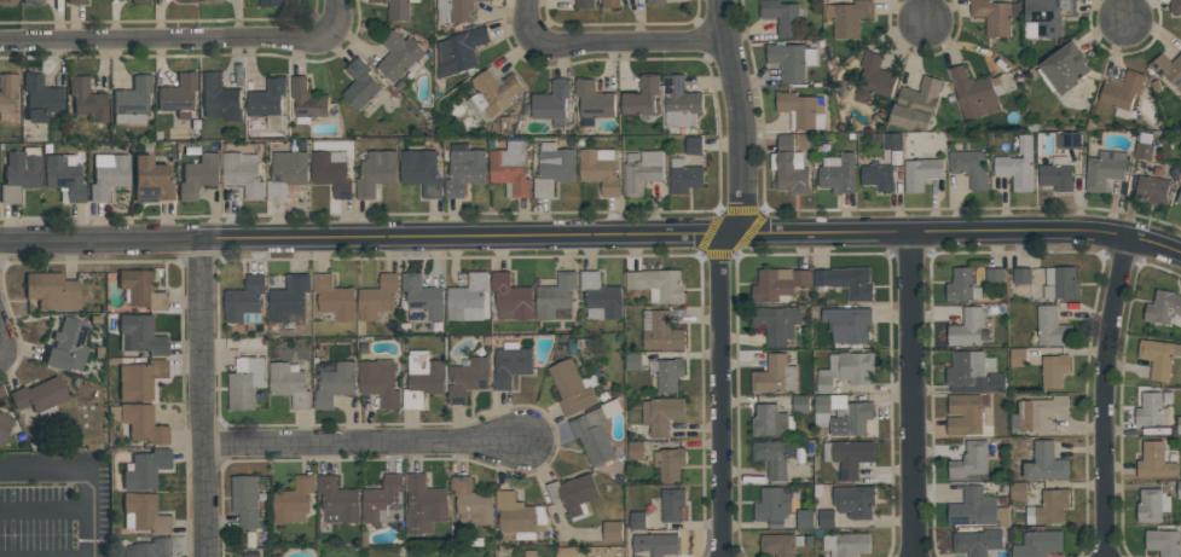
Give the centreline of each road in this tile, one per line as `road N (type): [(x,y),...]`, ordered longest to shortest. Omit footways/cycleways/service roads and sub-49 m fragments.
road 1 (residential): [(0,244),(911,236),(1127,239),(1180,254)]
road 2 (residential): [(718,0),(718,36),(740,103),(742,204),(718,236),(720,556)]
road 3 (residential): [(338,0),(337,43),(0,45)]
road 4 (residential): [(911,236),(913,556)]
road 5 (residential): [(1127,239),(1100,371),(1104,556)]
road 6 (residential): [(202,448),(517,446)]
road 7 (residential): [(201,242),(203,556)]
road 8 (residential): [(528,0),(528,37),(718,36)]

